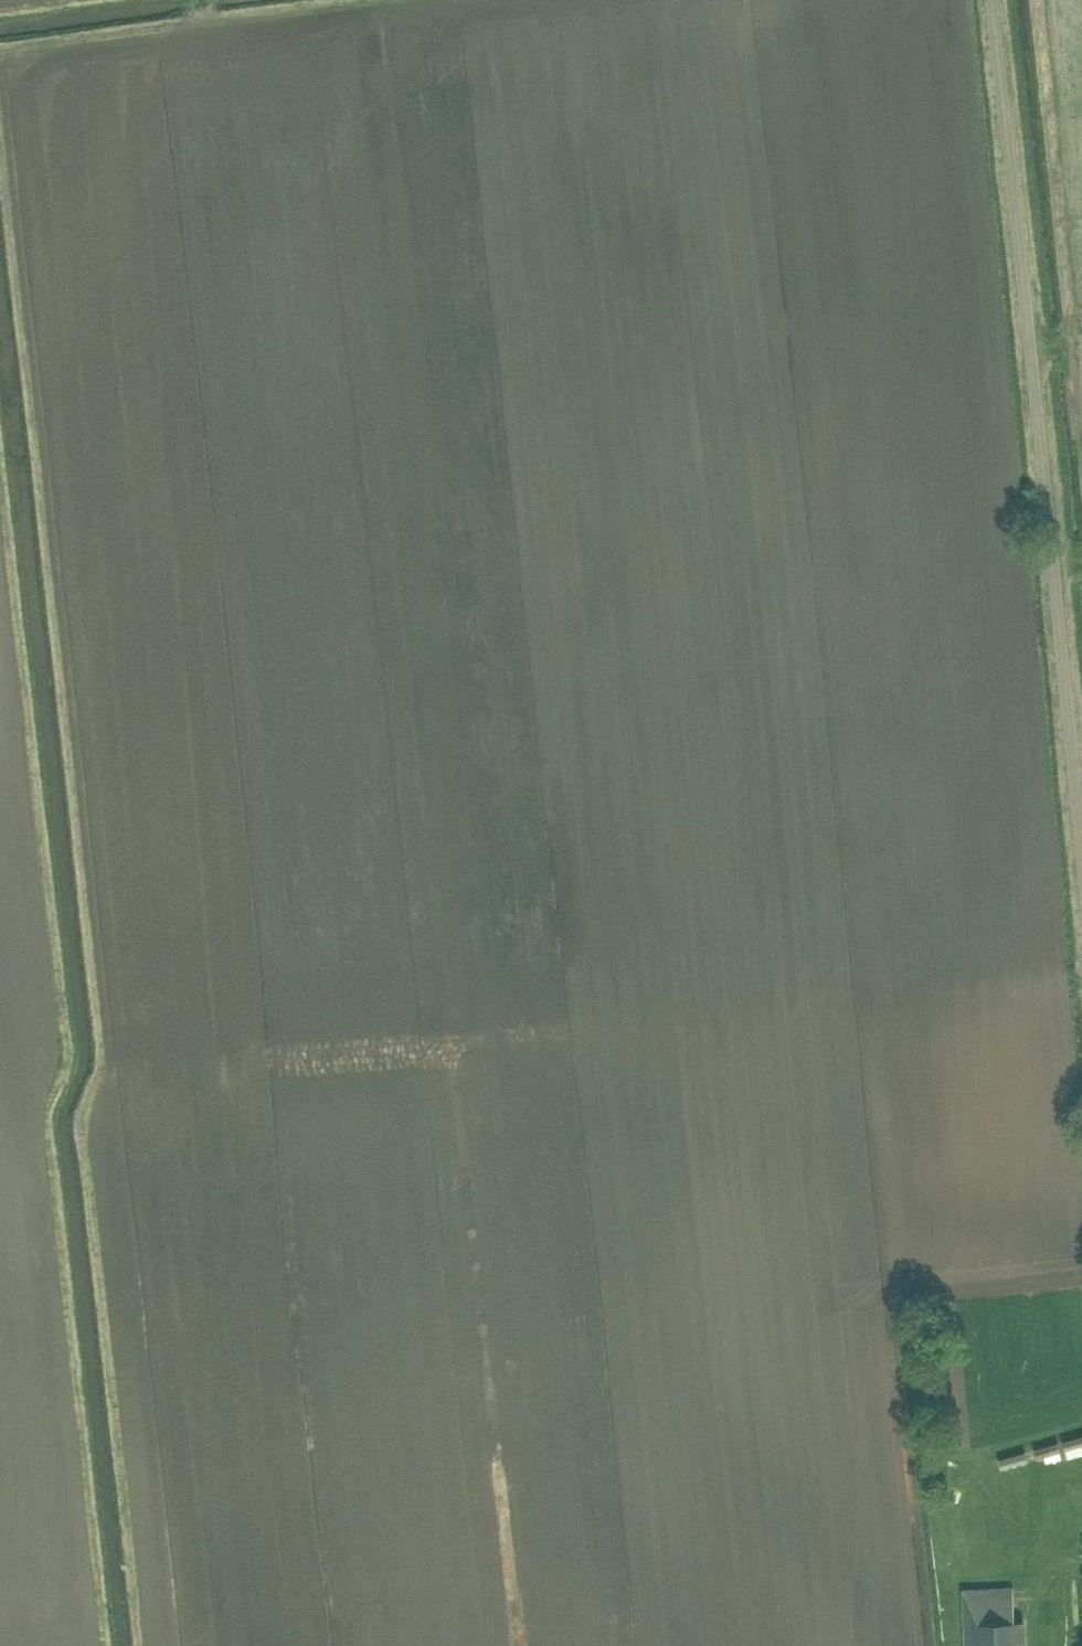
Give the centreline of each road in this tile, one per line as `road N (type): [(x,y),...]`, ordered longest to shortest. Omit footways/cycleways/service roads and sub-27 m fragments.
road 1 (unclassified): [(1081,881),(985,0)]

